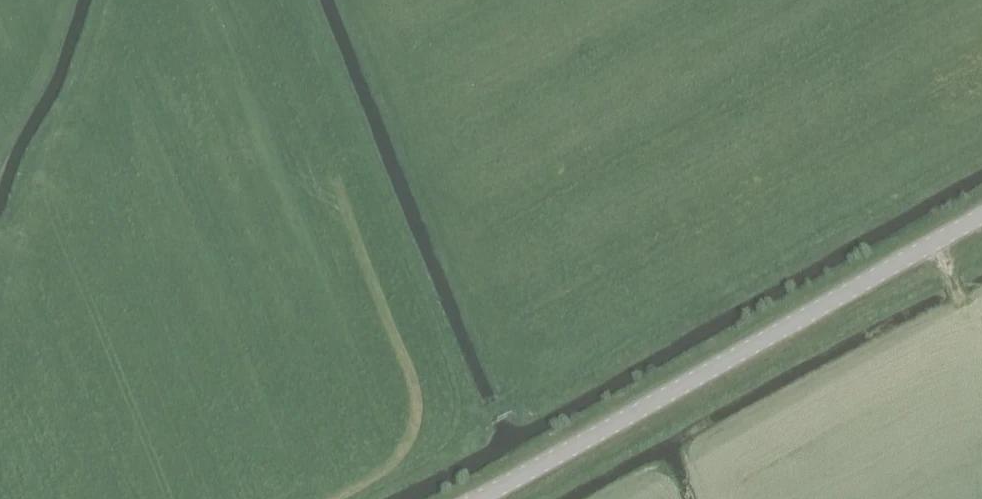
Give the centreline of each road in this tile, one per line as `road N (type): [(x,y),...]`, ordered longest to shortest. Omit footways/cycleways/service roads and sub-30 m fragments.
road 1 (tertiary): [(476,498),(981,216)]

